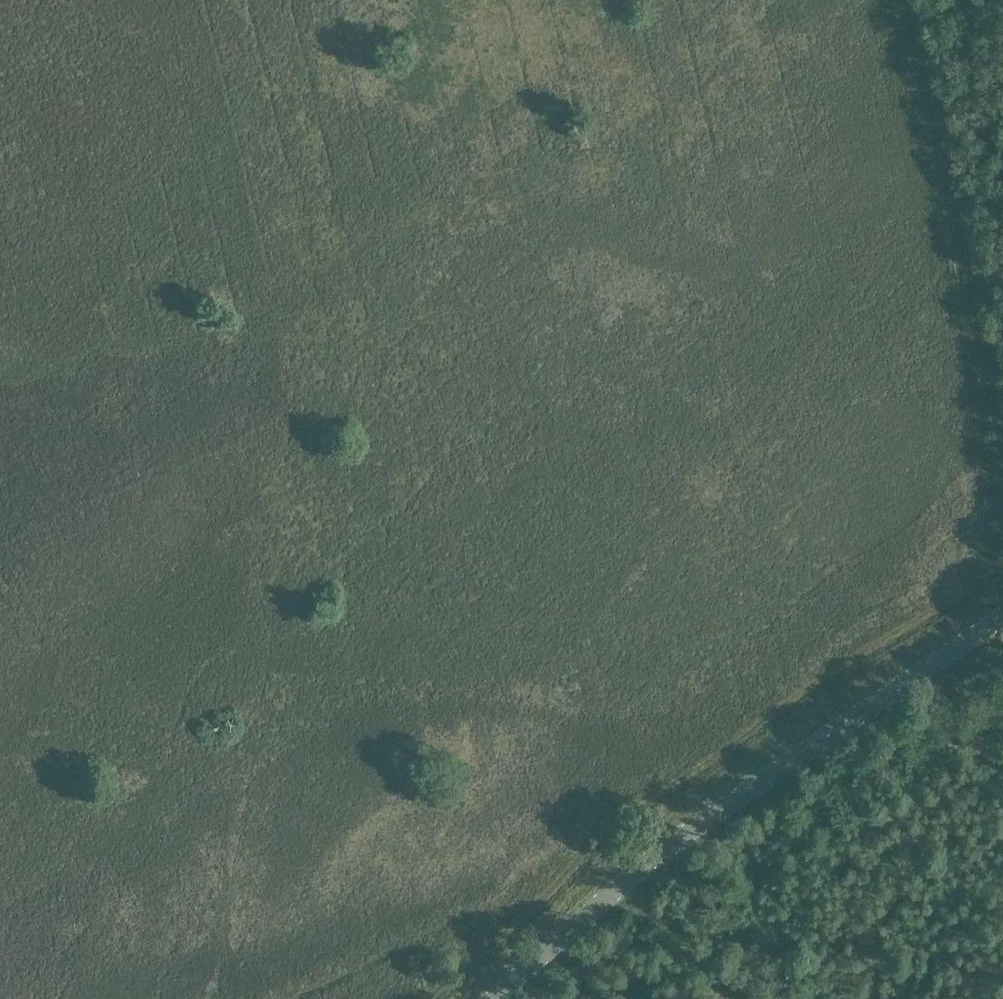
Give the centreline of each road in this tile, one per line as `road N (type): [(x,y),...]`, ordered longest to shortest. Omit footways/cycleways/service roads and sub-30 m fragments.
road 1 (track): [(1002,554),(960,597),(800,696),(696,775),(631,809),(568,878),(430,998)]
road 2 (tertiary): [(494,998),(674,843),(1002,619)]
road 3 (track): [(892,0),(1002,466)]

